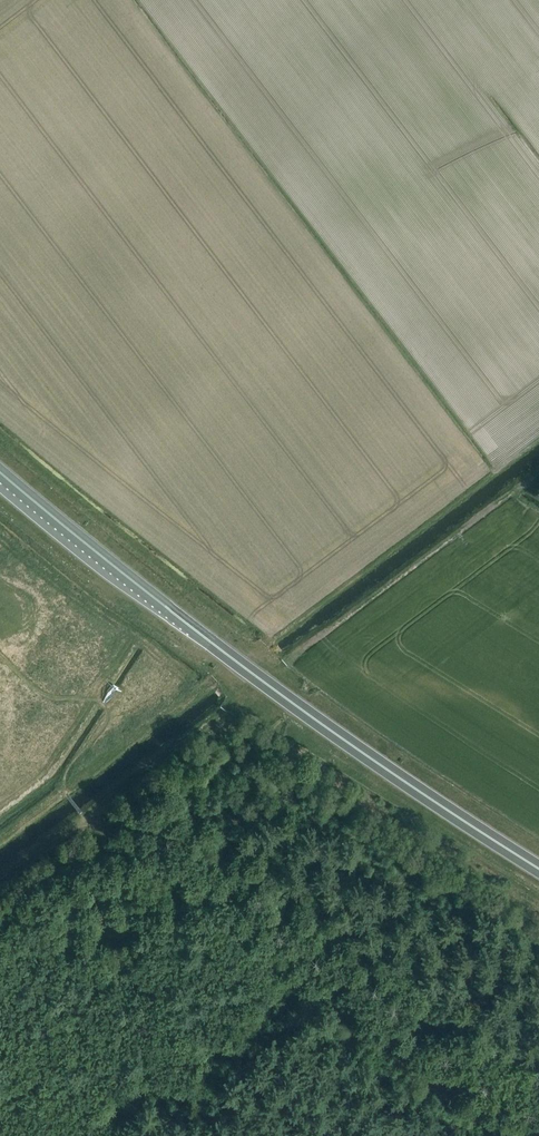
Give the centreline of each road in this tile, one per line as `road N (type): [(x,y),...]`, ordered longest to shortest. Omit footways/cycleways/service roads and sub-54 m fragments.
road 1 (trunk): [(538,868),(257,677),(0,472)]
road 2 (track): [(487,1135),(81,823)]
road 3 (track): [(0,884),(222,716)]

